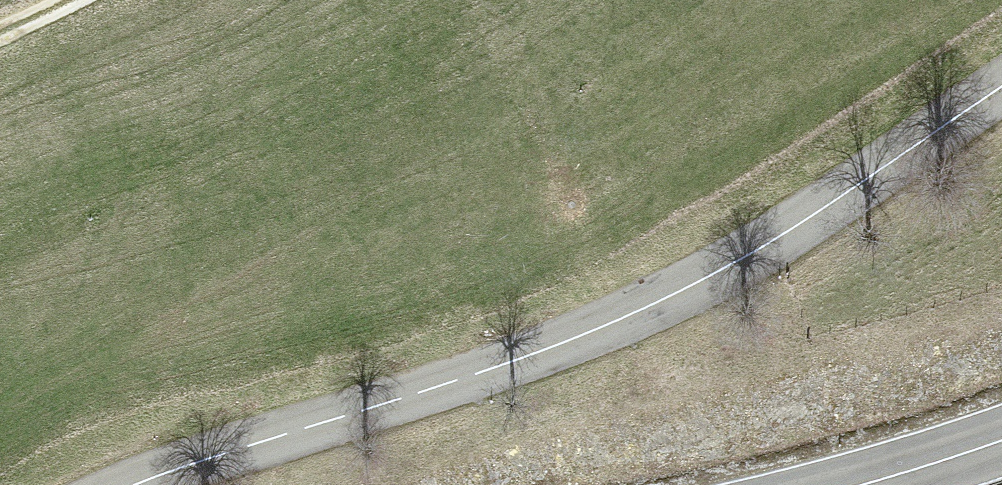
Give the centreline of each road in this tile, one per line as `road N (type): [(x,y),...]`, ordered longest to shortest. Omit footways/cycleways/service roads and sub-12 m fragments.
road 1 (secondary): [(1001,89),(832,208),(613,324),(135,484)]
road 2 (primary): [(1001,442),(875,484)]

